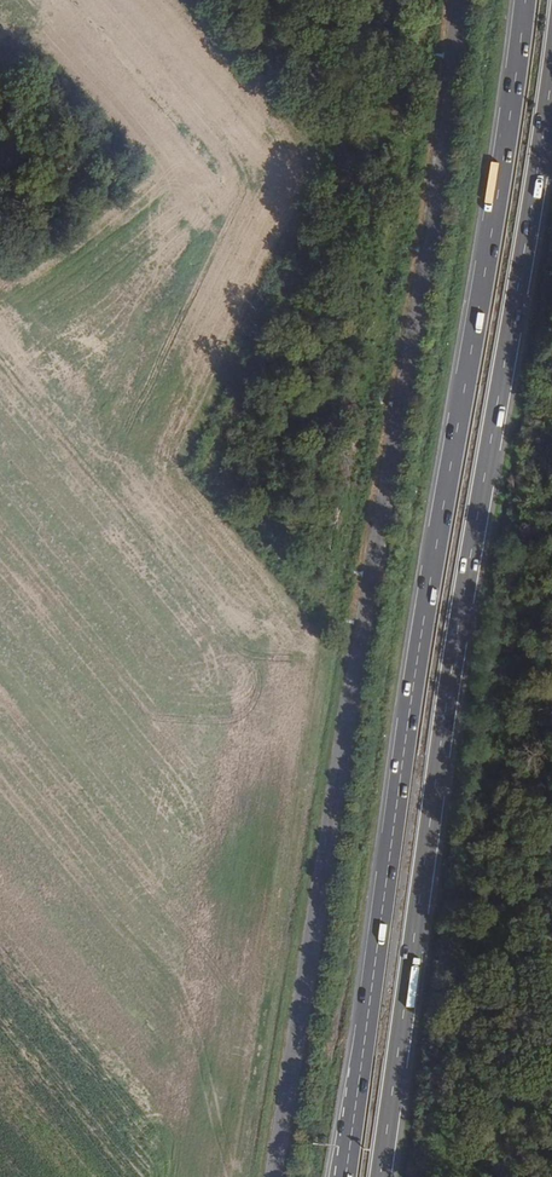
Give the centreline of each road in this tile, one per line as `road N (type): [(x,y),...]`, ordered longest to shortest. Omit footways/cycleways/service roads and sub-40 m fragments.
road 1 (unclassified): [(457,0),(420,291),(270,1176)]
road 2 (trunk): [(525,0),(341,1176)]
road 3 (trunk): [(379,1176),(462,605),(551,73)]

